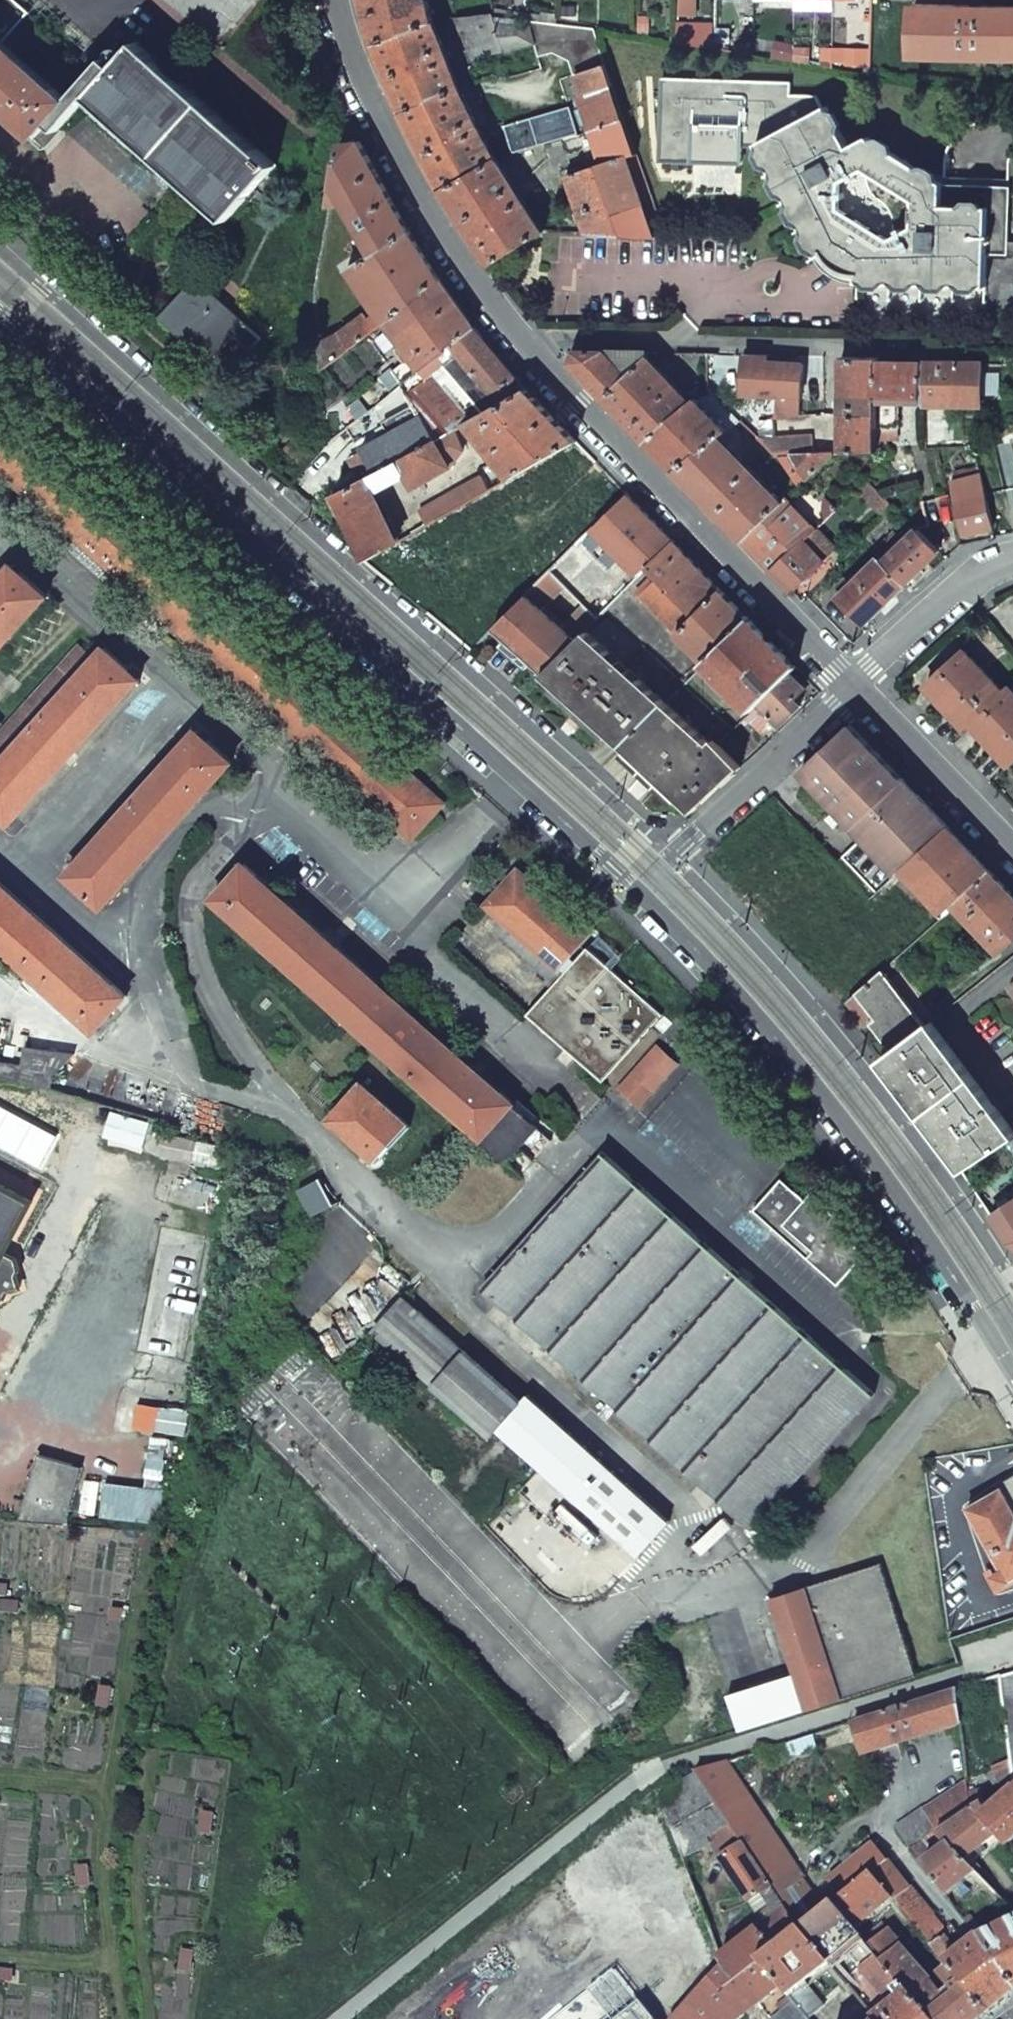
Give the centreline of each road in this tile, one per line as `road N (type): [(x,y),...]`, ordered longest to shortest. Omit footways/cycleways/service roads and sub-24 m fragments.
road 1 (residential): [(855,686),(525,345),(453,252),(365,90),(337,0)]
road 2 (secondary): [(0,314),(638,891)]
road 3 (secondary): [(638,891),(848,1127),(1012,1370)]
road 4 (residential): [(855,686),(638,891)]
road 5 (residential): [(1012,853),(855,686)]
road 6 (residential): [(1012,563),(986,571),(855,686)]

